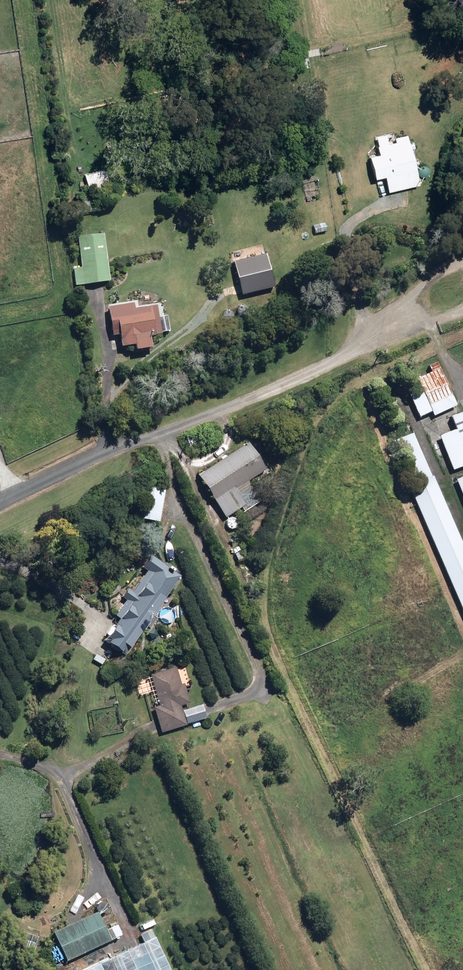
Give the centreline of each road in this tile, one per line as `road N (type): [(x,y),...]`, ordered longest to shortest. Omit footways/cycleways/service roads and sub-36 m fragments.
road 1 (unclassified): [(0,511),(362,342),(413,329)]
road 2 (track): [(462,261),(425,281),(392,323),(362,342)]

